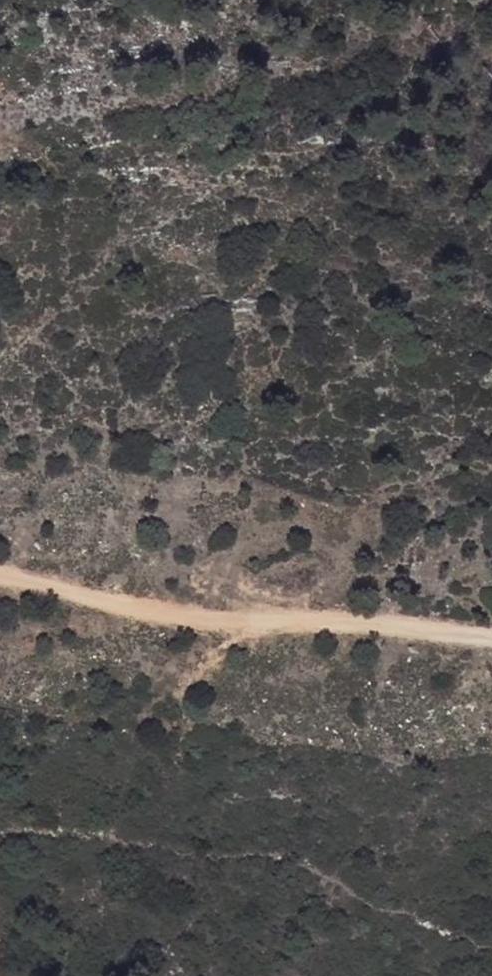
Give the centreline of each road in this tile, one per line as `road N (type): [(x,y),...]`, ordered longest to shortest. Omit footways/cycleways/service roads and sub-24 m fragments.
road 1 (track): [(491,638),(455,639),(358,617),(240,628),(0,580)]

